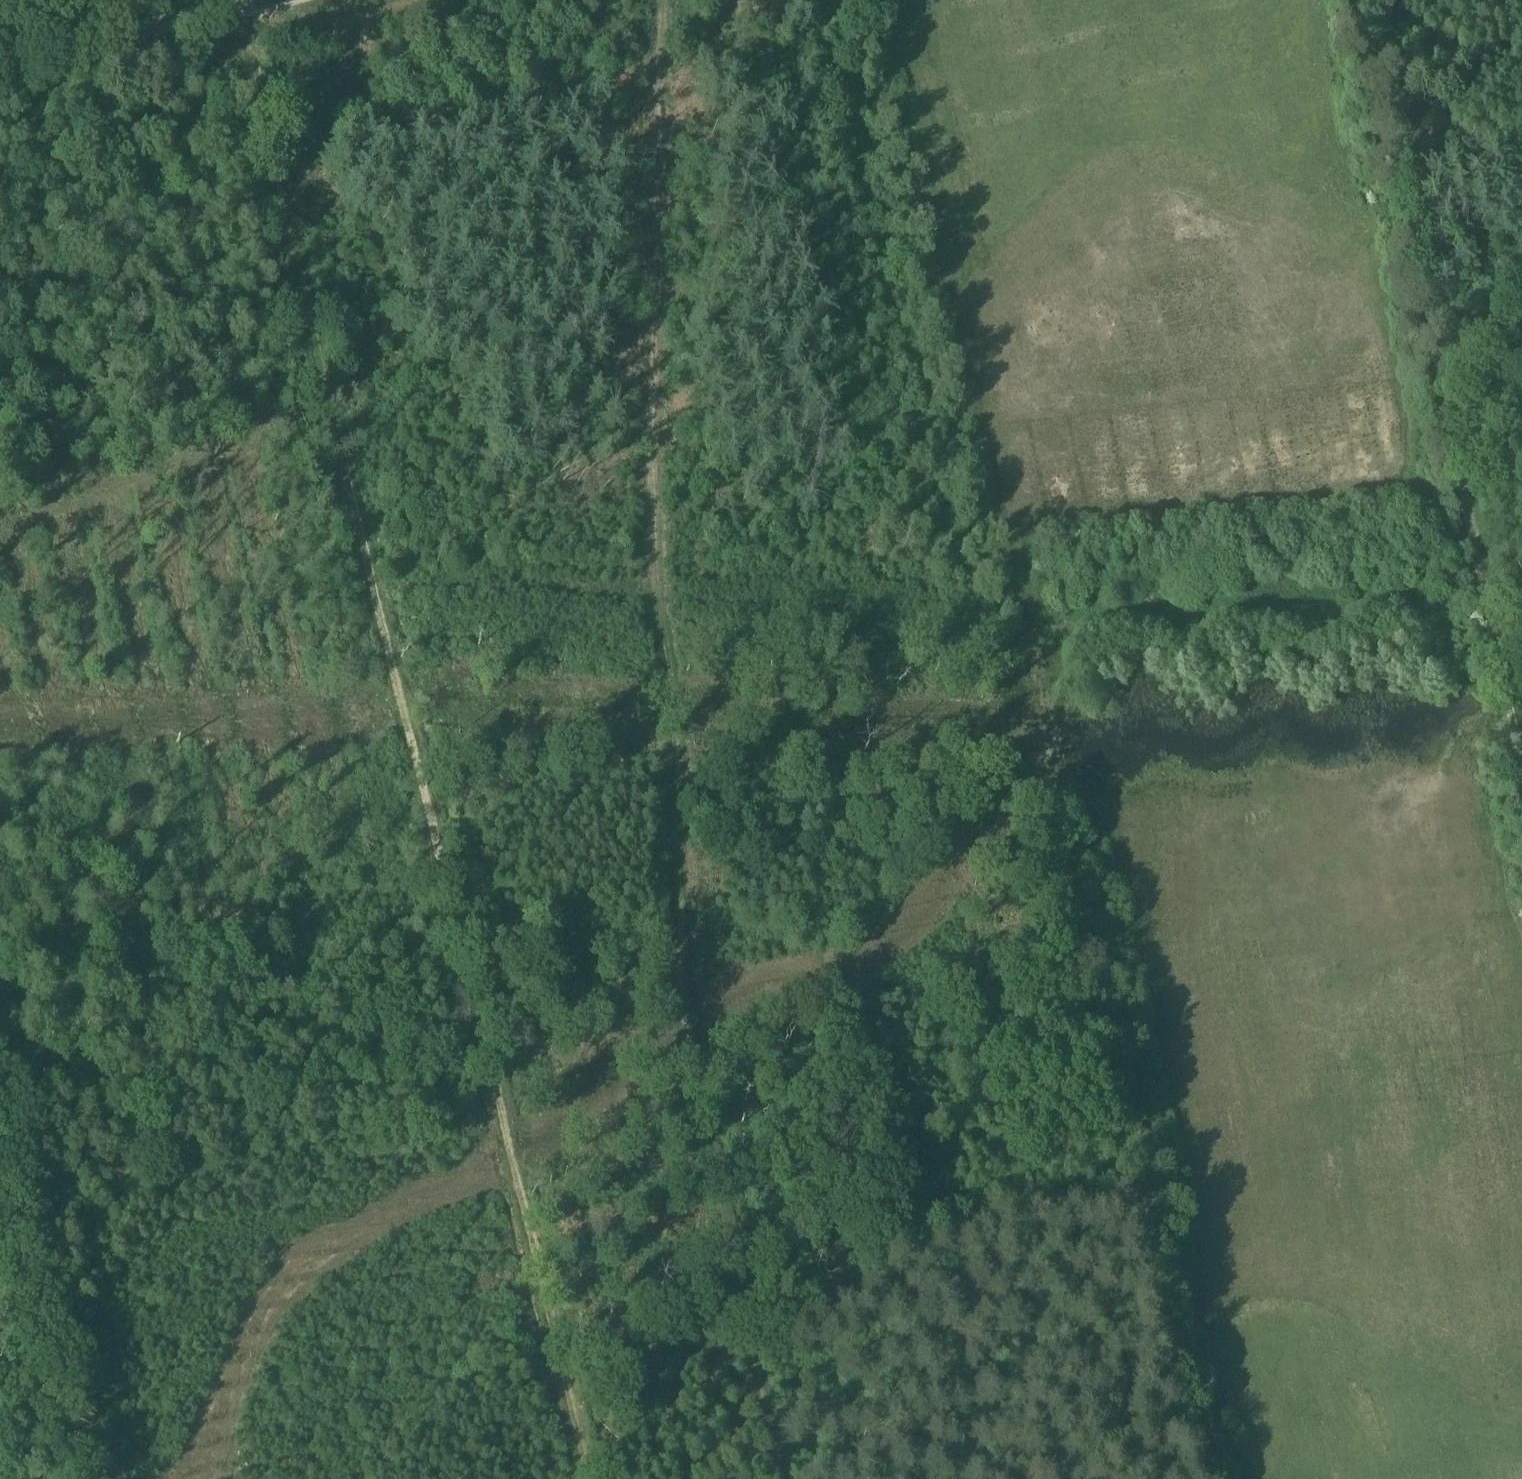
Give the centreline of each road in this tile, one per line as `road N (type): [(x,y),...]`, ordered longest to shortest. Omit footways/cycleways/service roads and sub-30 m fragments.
road 1 (unclassified): [(0,66),(281,0)]

